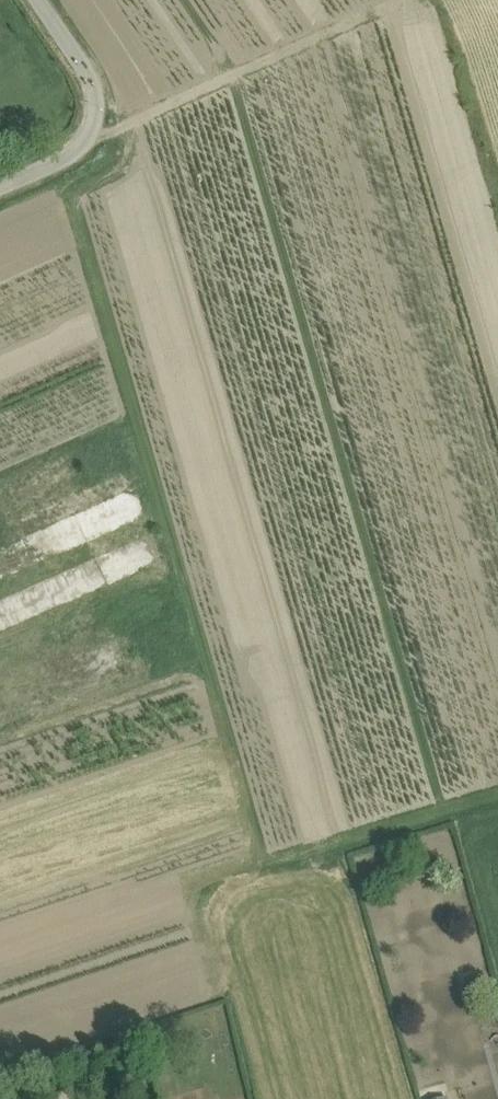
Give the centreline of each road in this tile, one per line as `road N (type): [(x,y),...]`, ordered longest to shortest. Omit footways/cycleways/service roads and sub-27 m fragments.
road 1 (track): [(497,541),(175,662),(158,662),(119,611),(0,663)]
road 2 (track): [(497,12),(449,32),(440,52),(497,266)]
road 3 (residential): [(0,183),(79,147),(97,108),(92,83),(39,0)]

